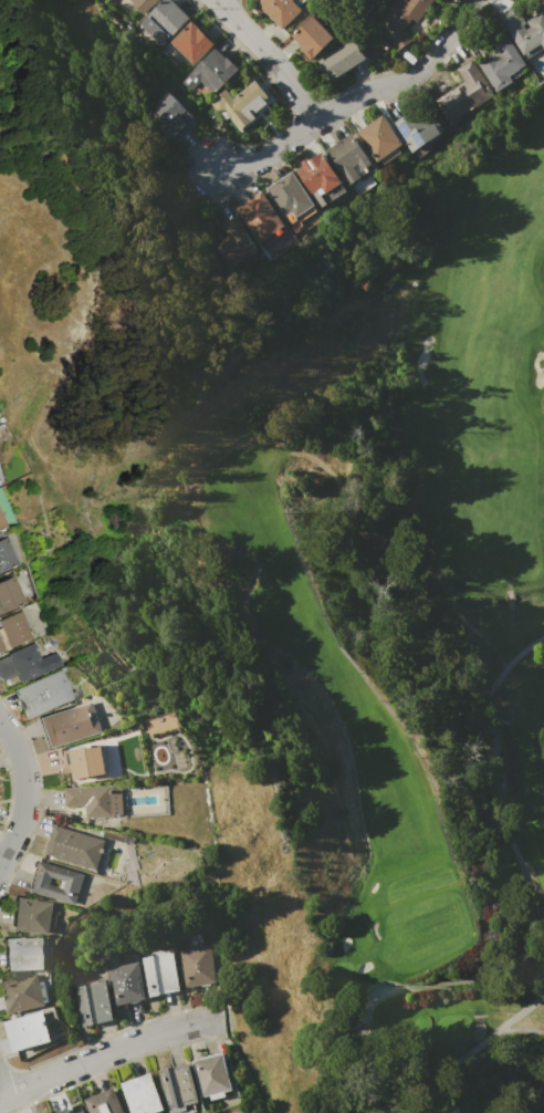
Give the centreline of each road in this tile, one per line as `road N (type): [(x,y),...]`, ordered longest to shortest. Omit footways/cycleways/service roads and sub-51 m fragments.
road 1 (residential): [(222,1021),(132,1042),(0,1100)]
road 2 (residential): [(320,118),(364,90),(417,72),(474,0)]
road 3 (residential): [(0,879),(35,809),(18,740),(0,718)]
road 4 (residential): [(320,118),(215,0)]

